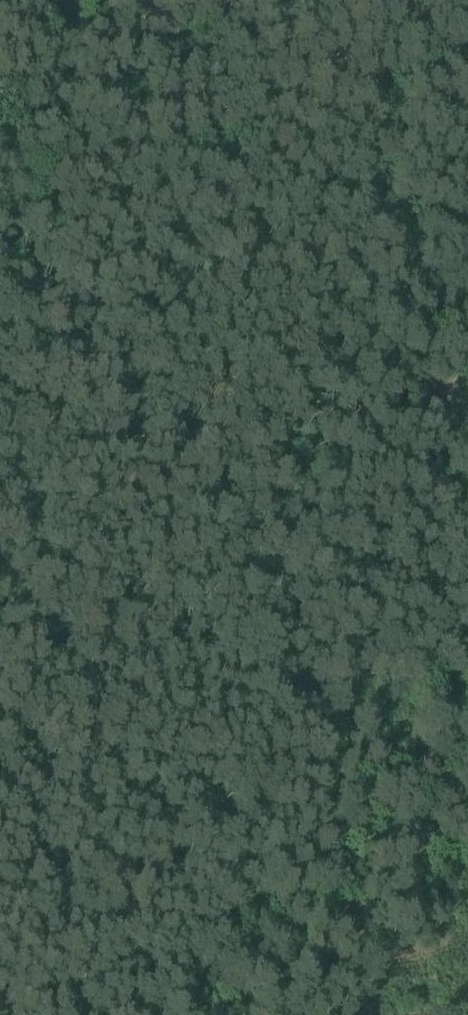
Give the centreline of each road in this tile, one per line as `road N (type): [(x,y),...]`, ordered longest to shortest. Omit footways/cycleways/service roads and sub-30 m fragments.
road 1 (track): [(72,973),(467,795)]
road 2 (track): [(467,503),(393,156)]
road 3 (track): [(0,708),(72,973)]
road 4 (track): [(38,0),(54,31),(96,42),(181,0)]

